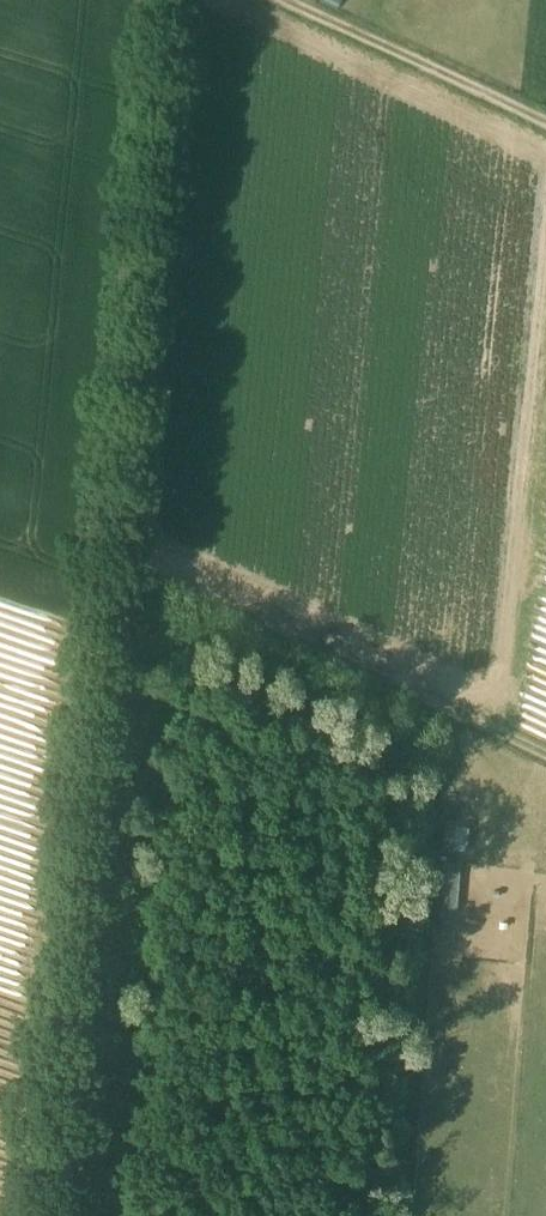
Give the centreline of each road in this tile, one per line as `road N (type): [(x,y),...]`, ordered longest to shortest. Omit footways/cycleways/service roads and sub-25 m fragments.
road 1 (unclassified): [(59,1215),(179,0)]
road 2 (track): [(123,549),(545,754)]
road 3 (track): [(276,0),(545,125)]

